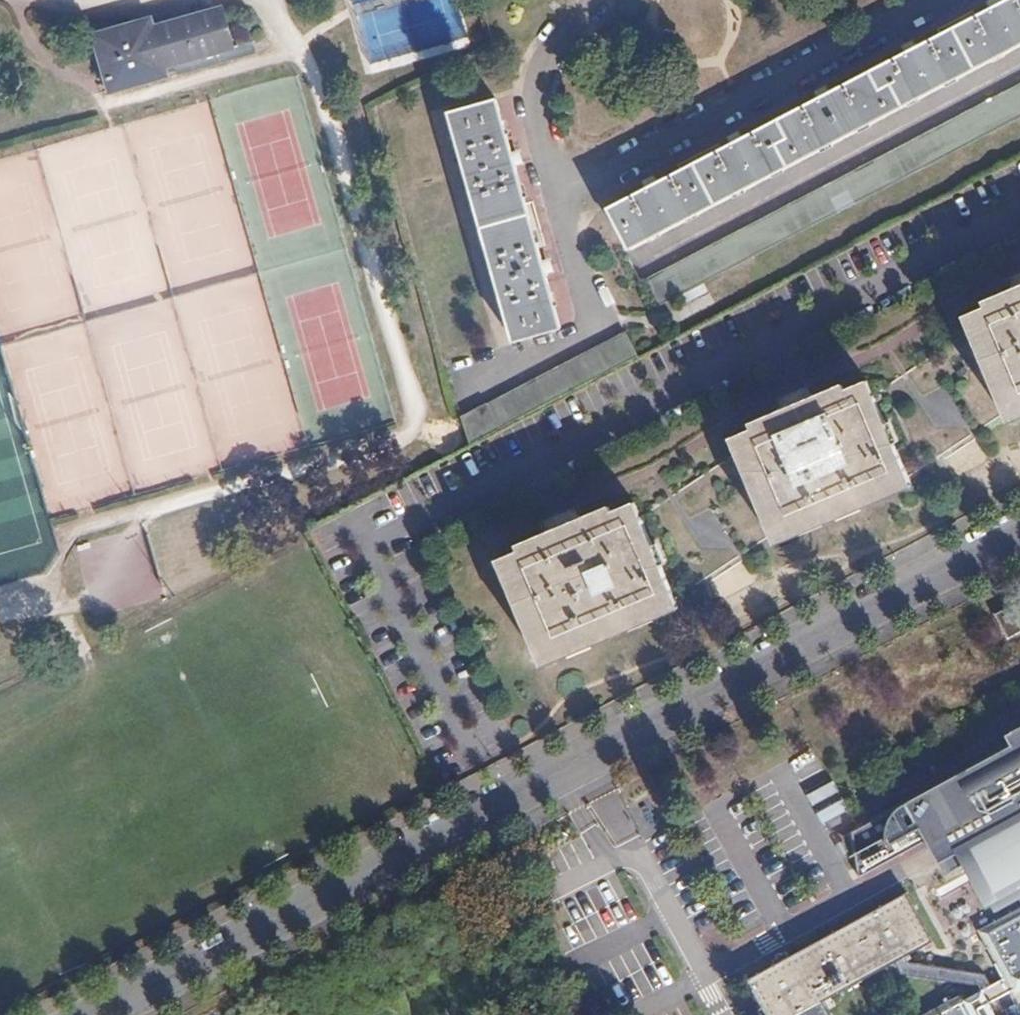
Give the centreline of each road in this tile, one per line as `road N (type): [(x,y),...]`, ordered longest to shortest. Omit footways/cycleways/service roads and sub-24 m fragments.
road 1 (residential): [(1019,530),(104,1014)]

